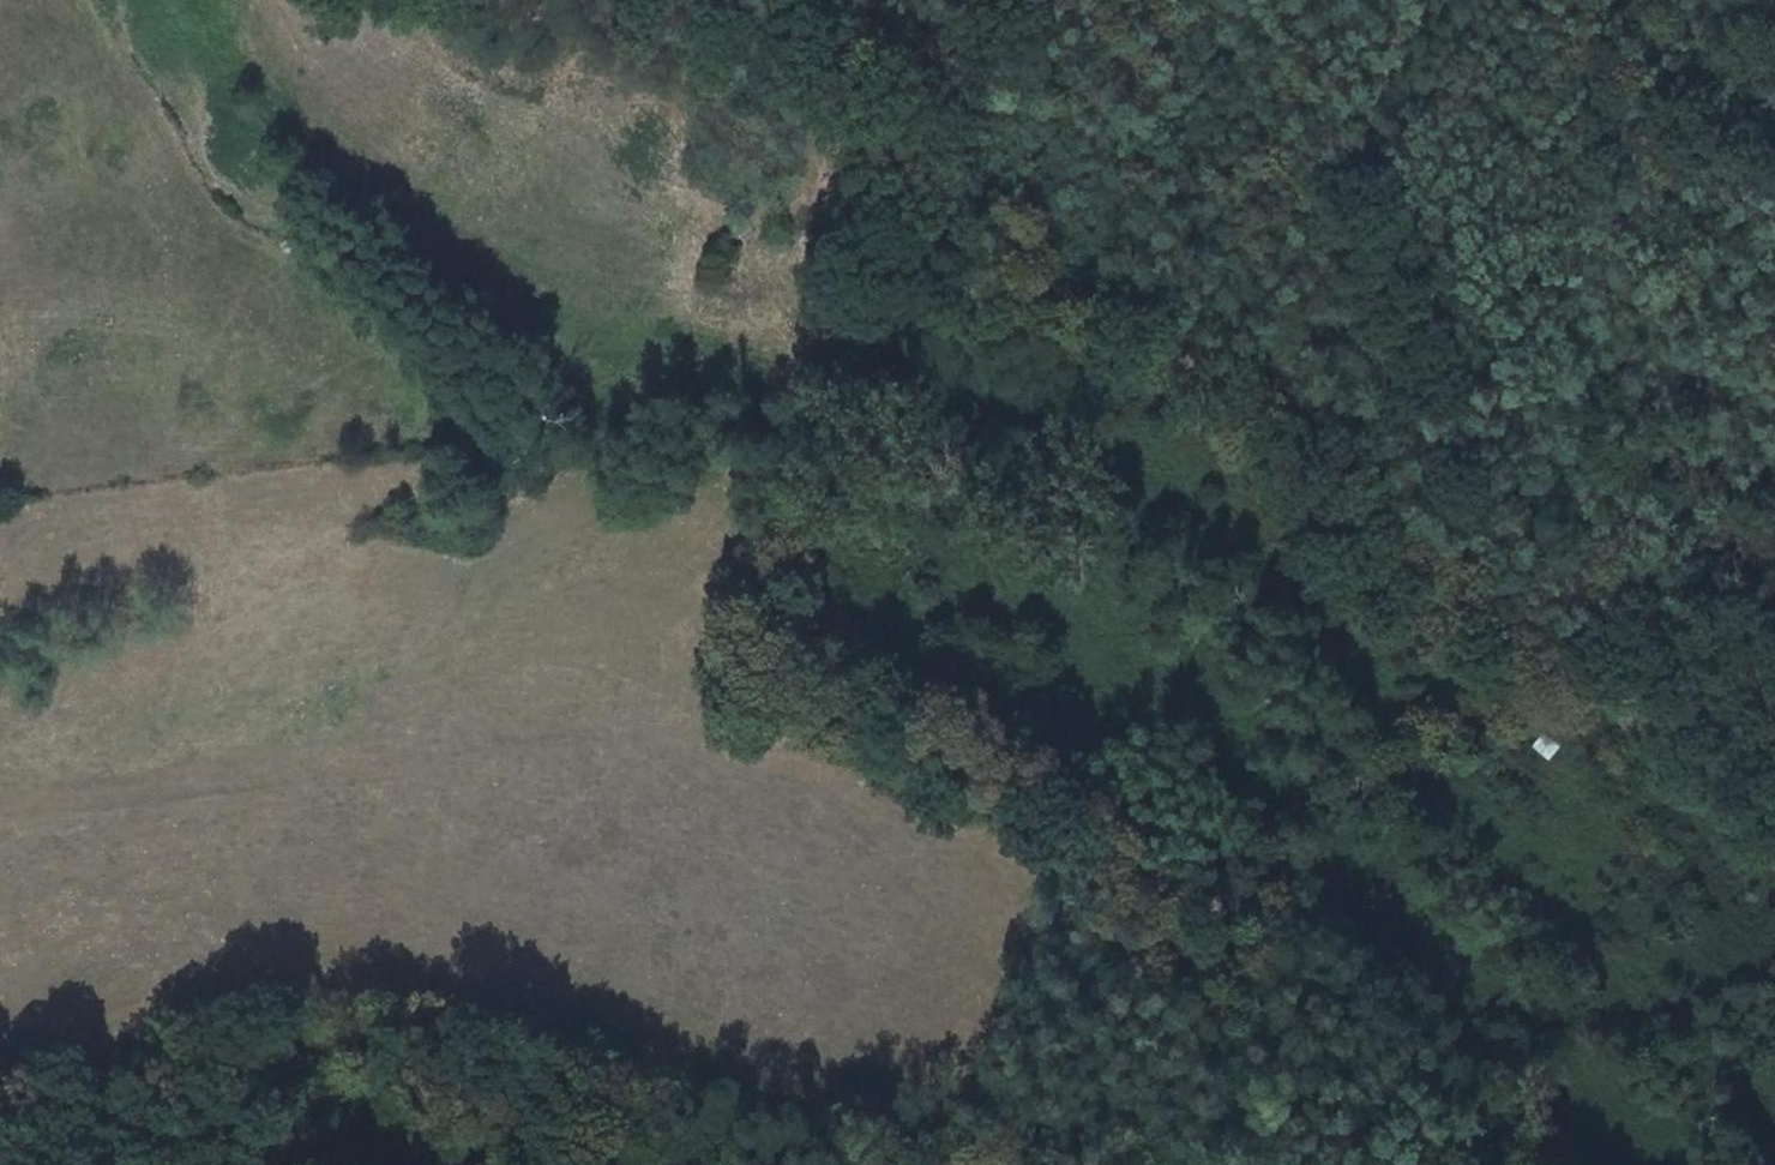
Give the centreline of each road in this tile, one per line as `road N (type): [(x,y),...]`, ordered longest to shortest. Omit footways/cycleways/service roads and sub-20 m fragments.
road 1 (track): [(1406,0),(1370,121),(1366,175),(1460,435),(1528,666),(1359,788),(1292,814),(1215,879),(1189,1022),(1090,1164)]
road 2 (track): [(0,1119),(114,1105),(305,1049),(391,1049),(567,1096),(738,1164)]

